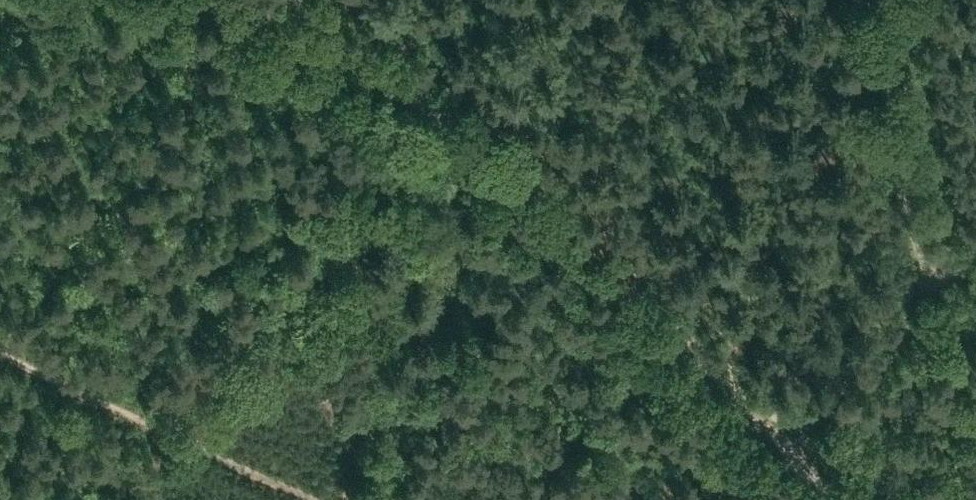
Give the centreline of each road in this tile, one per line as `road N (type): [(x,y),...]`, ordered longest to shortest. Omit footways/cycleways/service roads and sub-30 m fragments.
road 1 (tertiary): [(818,499),(405,93),(340,42),(229,0)]
road 2 (track): [(0,350),(337,499)]
road 3 (track): [(939,292),(885,0)]
road 4 (track): [(771,447),(939,292)]

